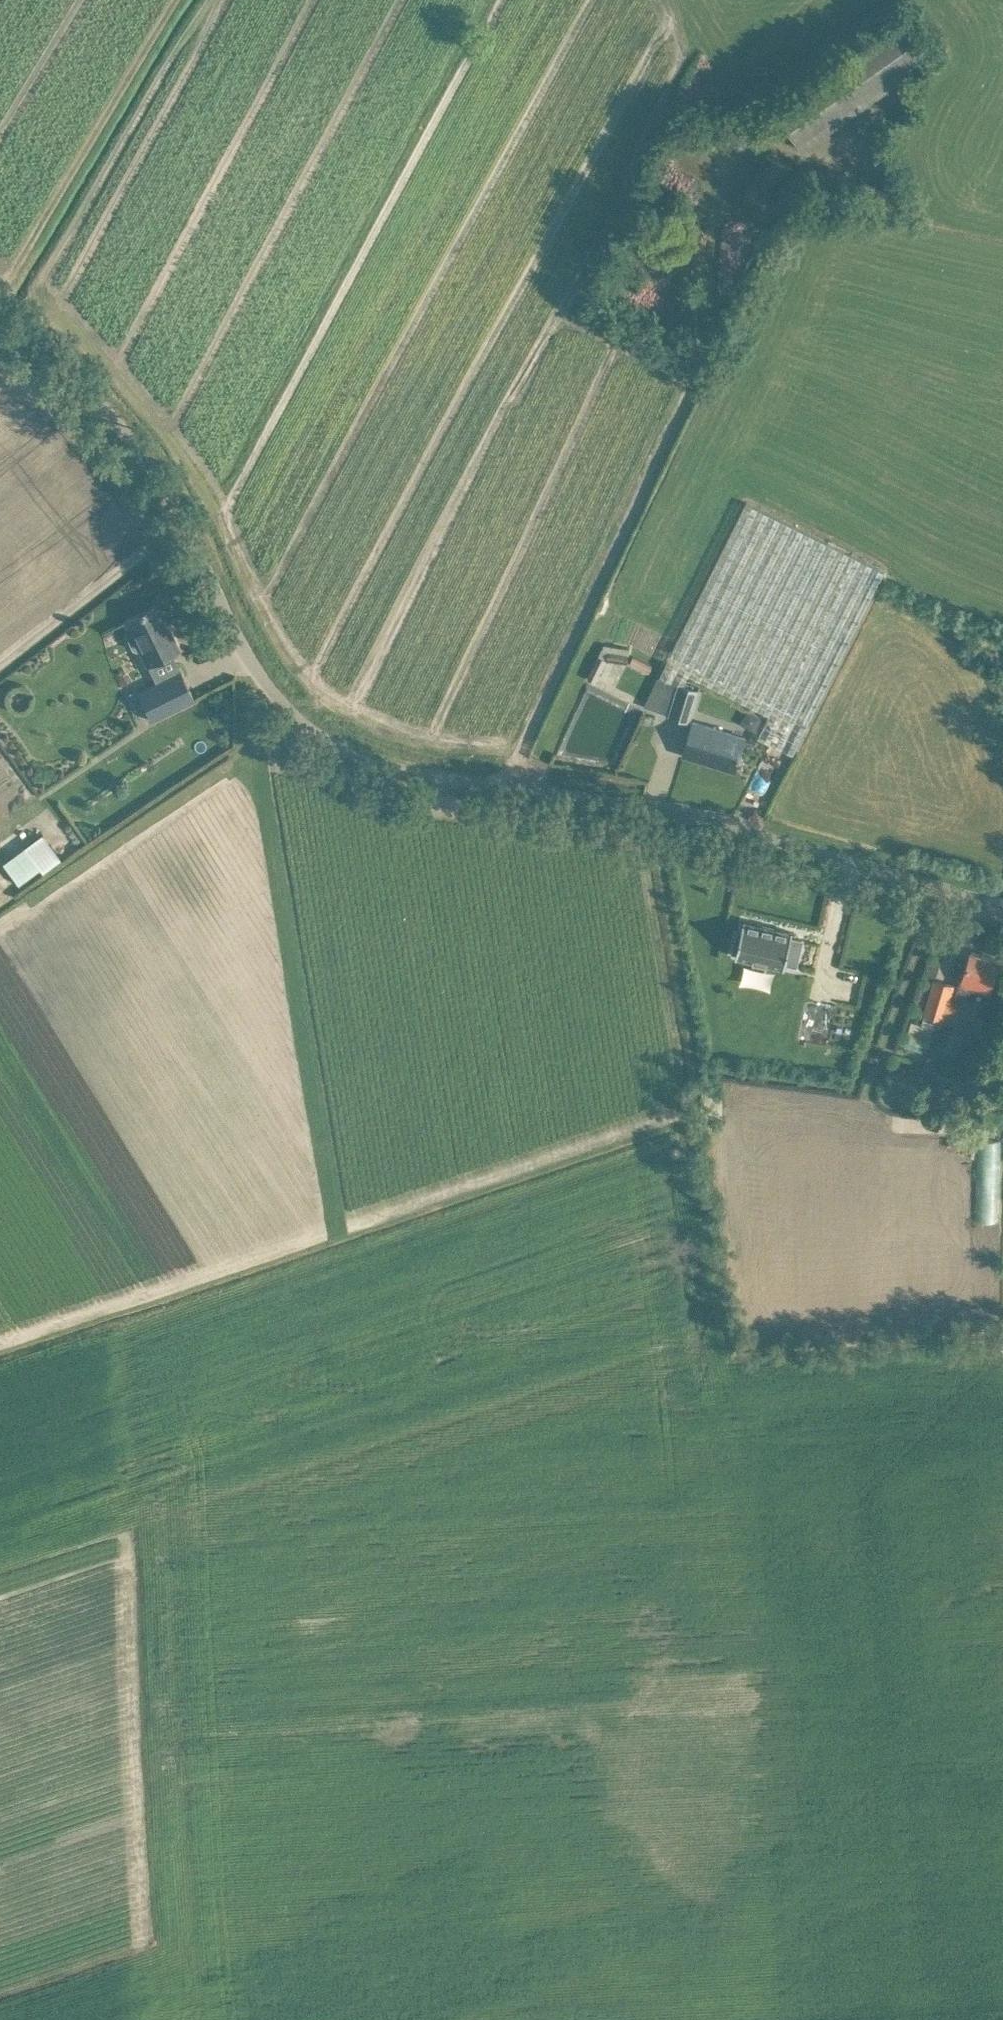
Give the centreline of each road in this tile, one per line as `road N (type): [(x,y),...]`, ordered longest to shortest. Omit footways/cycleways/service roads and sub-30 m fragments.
road 1 (unclassified): [(1002,898),(587,776),(373,747),(335,734),(280,693),(236,626),(157,469),(108,402),(56,348),(0,309)]

